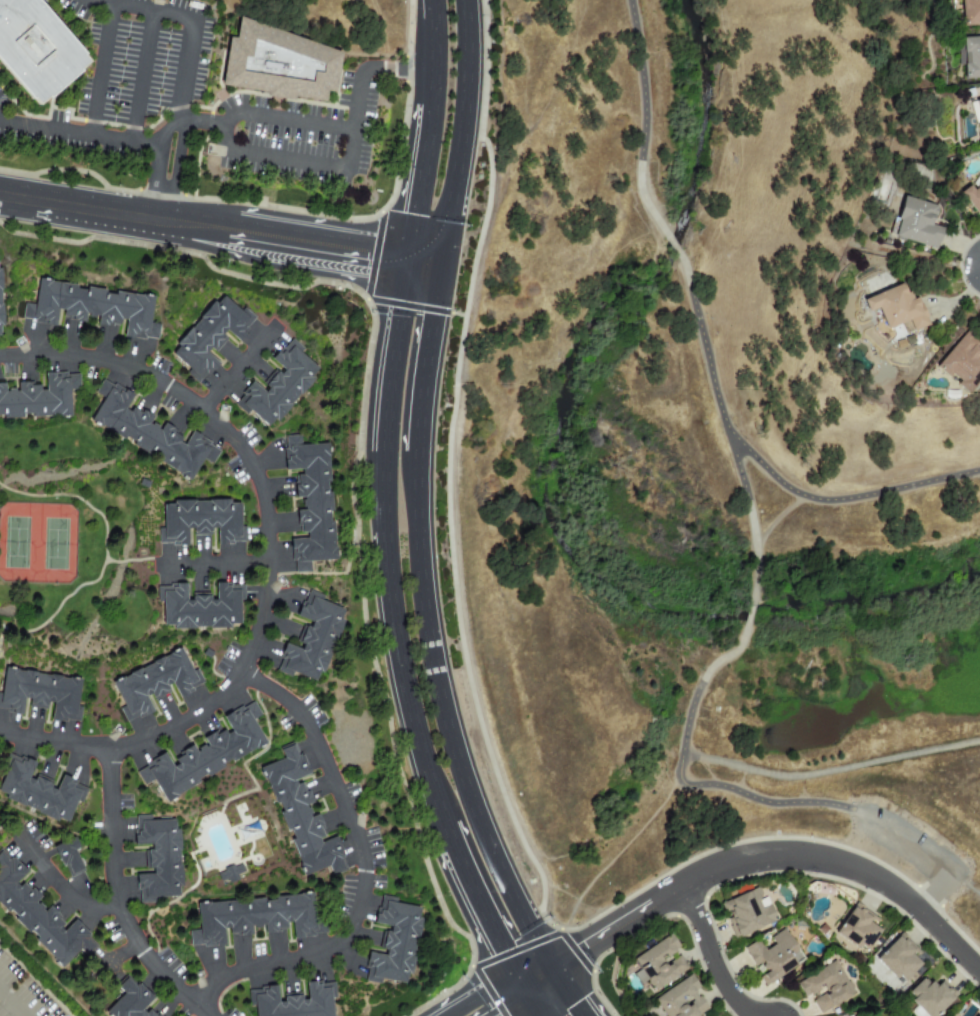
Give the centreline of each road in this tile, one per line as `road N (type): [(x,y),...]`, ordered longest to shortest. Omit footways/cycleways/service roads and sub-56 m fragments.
road 1 (secondary): [(403,260),(383,407),(381,531),(396,668),(438,823)]
road 2 (secondary): [(546,960),(490,848),(443,711),(421,580),(417,454)]
road 3 (residential): [(979,971),(906,897),(874,877),(790,856),(705,876),(578,953)]
road 4 (tertiary): [(0,197),(403,260)]
road 5 (residential): [(110,751),(116,884),(126,918),(153,960),(208,1015)]
road 6 (secondary): [(441,267),(466,111),(468,0)]
road 7 (secondary): [(417,454),(441,267)]
road 8 (secondary): [(428,104),(403,260)]
road 9 (residential): [(756,1015),(727,987),(683,888)]
road 10 (secondary): [(450,849),(512,976)]

